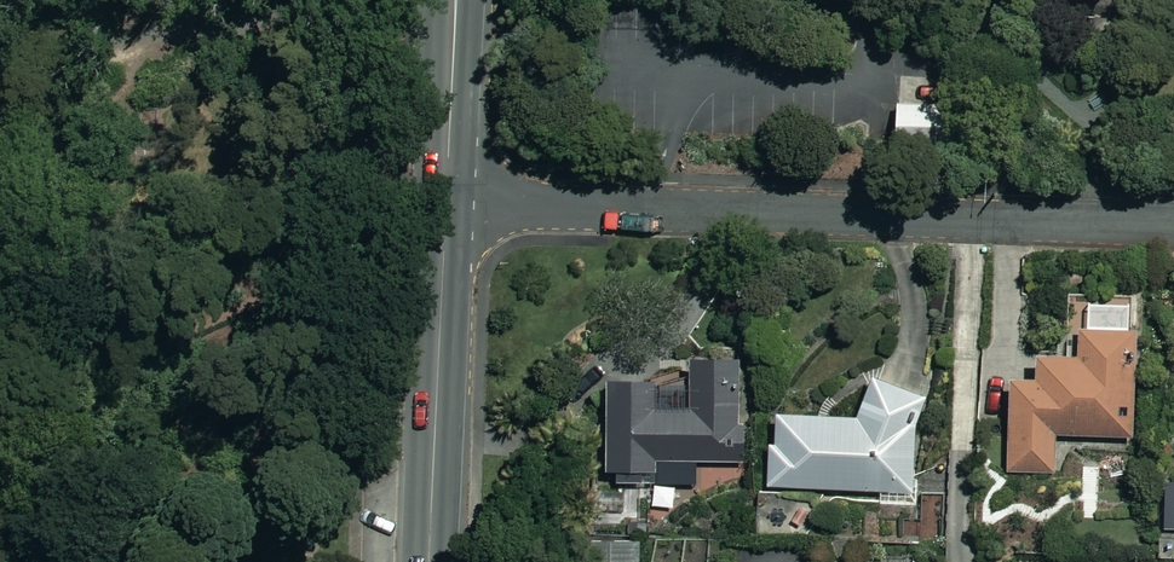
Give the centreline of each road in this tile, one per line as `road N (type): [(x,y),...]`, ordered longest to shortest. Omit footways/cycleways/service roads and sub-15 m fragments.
road 1 (residential): [(447,204),(1173,223)]
road 2 (tertiary): [(447,204),(428,561)]
road 3 (tertiary): [(456,0),(447,204)]

